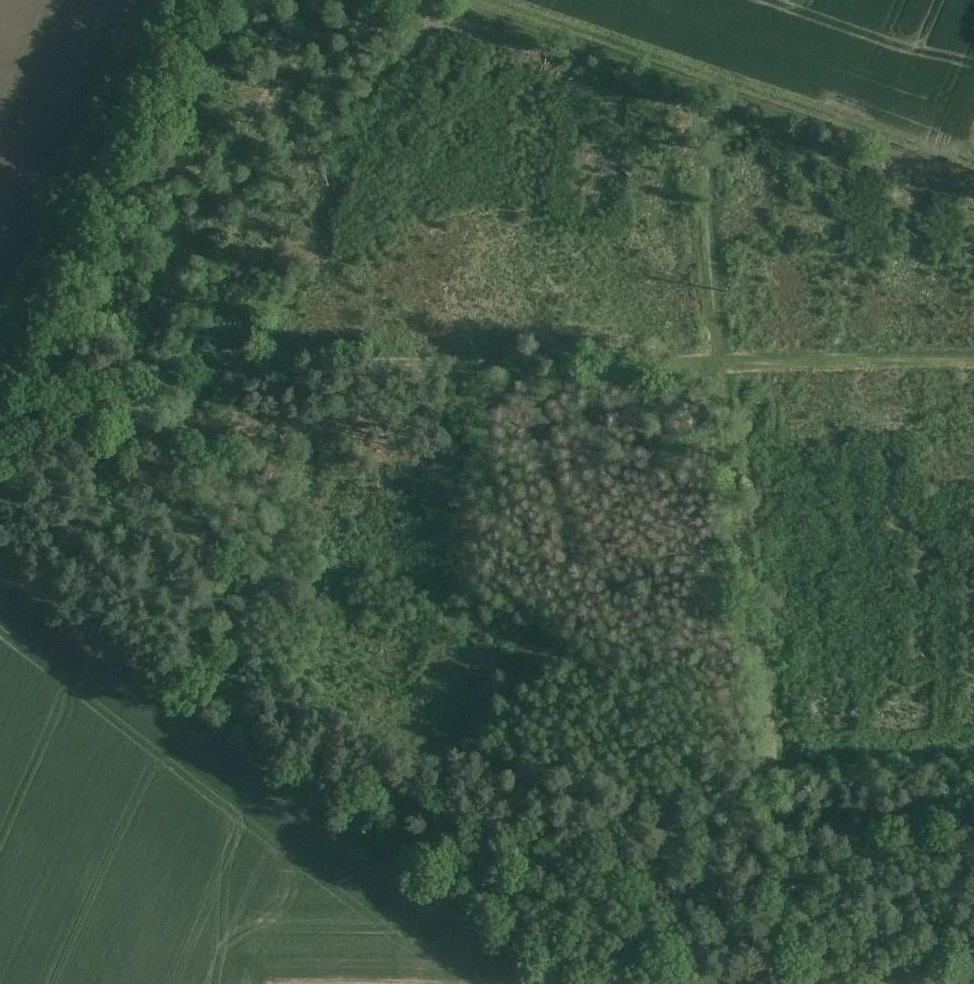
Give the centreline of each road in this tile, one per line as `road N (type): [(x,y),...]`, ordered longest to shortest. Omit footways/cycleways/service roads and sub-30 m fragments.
road 1 (track): [(0,411),(183,0)]

